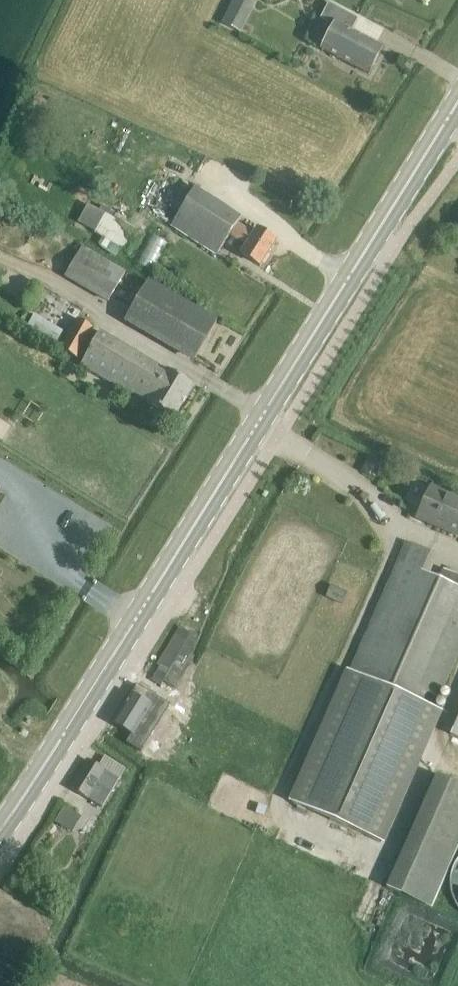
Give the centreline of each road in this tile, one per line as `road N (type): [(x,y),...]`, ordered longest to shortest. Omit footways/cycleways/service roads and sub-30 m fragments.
road 1 (primary): [(0,828),(62,744),(457,109)]

